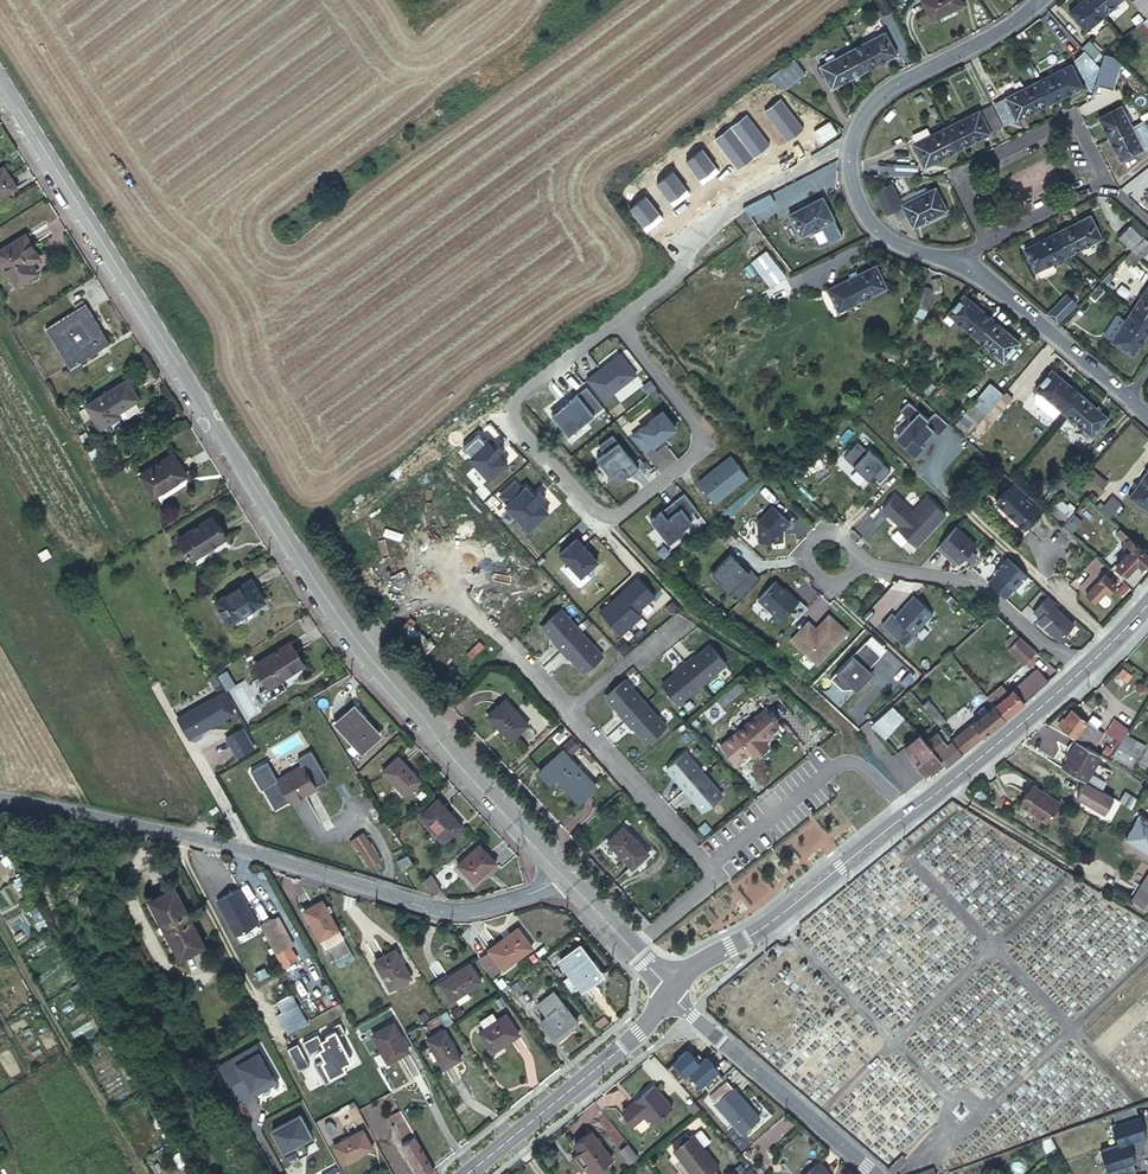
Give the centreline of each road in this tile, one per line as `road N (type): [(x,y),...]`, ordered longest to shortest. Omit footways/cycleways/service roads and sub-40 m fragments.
road 1 (secondary): [(0,85),(366,655),(562,873)]
road 2 (residential): [(562,873),(537,891),(436,910),(197,836),(0,798)]
road 3 (secondary): [(1084,668),(931,797),(760,929),(684,972),(670,991)]
road 4 (residential): [(619,320),(693,422),(699,444),(617,514),(591,505),(519,424),(519,395)]
road 5 (secondary): [(670,991),(638,1034),(466,1173)]
road 6 (residential): [(1103,182),(1070,115),(963,168),(959,179),(985,242)]
road 7 (residential): [(873,1173),(670,991)]
road 8 (residential): [(1084,668),(975,580),(859,562)]
road 9 (residential): [(1039,0),(873,101),(848,144)]
road 10 (residential): [(619,320),(680,275),(688,244),(777,180)]
road 11 (residential): [(958,264),(1128,399)]
road 12 (residential): [(713,872),(568,712)]
road 13 (residential): [(848,144),(862,216),(900,248),(958,264)]
road 14 (residential): [(568,712),(680,620)]
road 15 (residential): [(859,562),(838,535),(808,538),(803,553),(823,580),(848,575)]
road 16 (residential): [(985,242),(1103,182)]
road 17 (residential): [(519,395),(619,320)]

